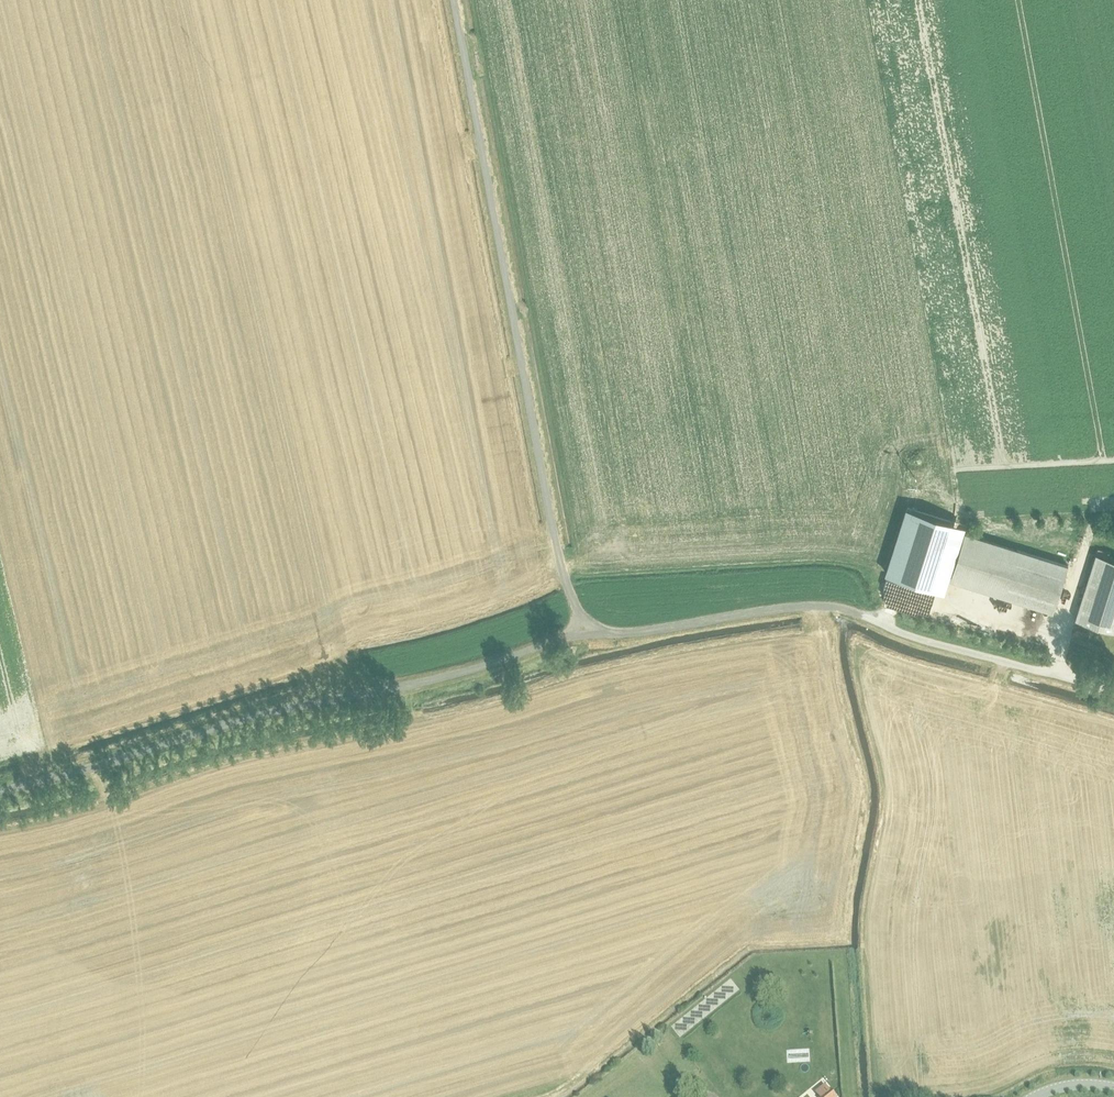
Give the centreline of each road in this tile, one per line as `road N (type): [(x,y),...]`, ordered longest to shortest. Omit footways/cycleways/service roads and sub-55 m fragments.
road 1 (track): [(606,635),(575,608),(558,550),(457,0)]
road 2 (track): [(0,794),(303,708),(447,677),(587,627)]
road 3 (unclassified): [(1113,688),(916,637),(835,607),(606,635)]

